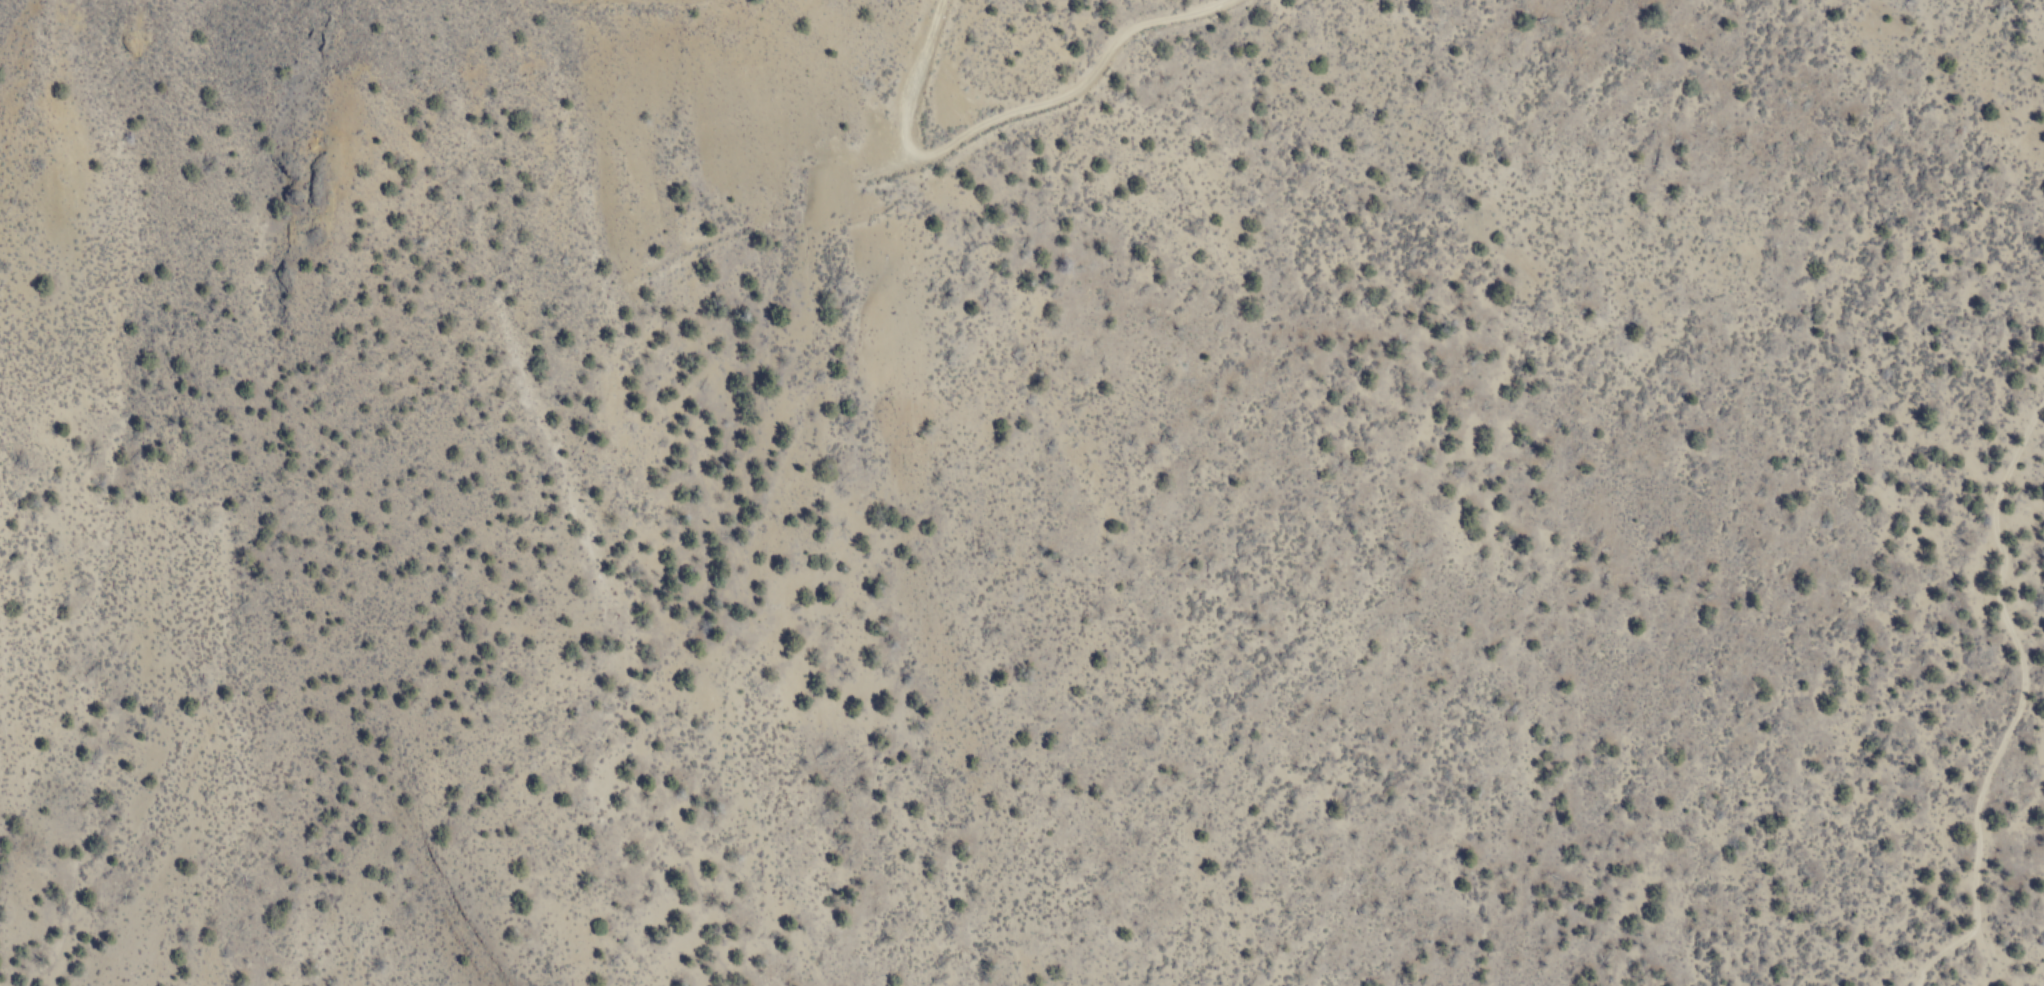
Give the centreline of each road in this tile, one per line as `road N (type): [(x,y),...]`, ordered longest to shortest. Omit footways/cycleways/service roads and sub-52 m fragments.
road 1 (residential): [(947,0),(910,157),(1081,87),(1119,36),(1233,17),(1253,0)]

